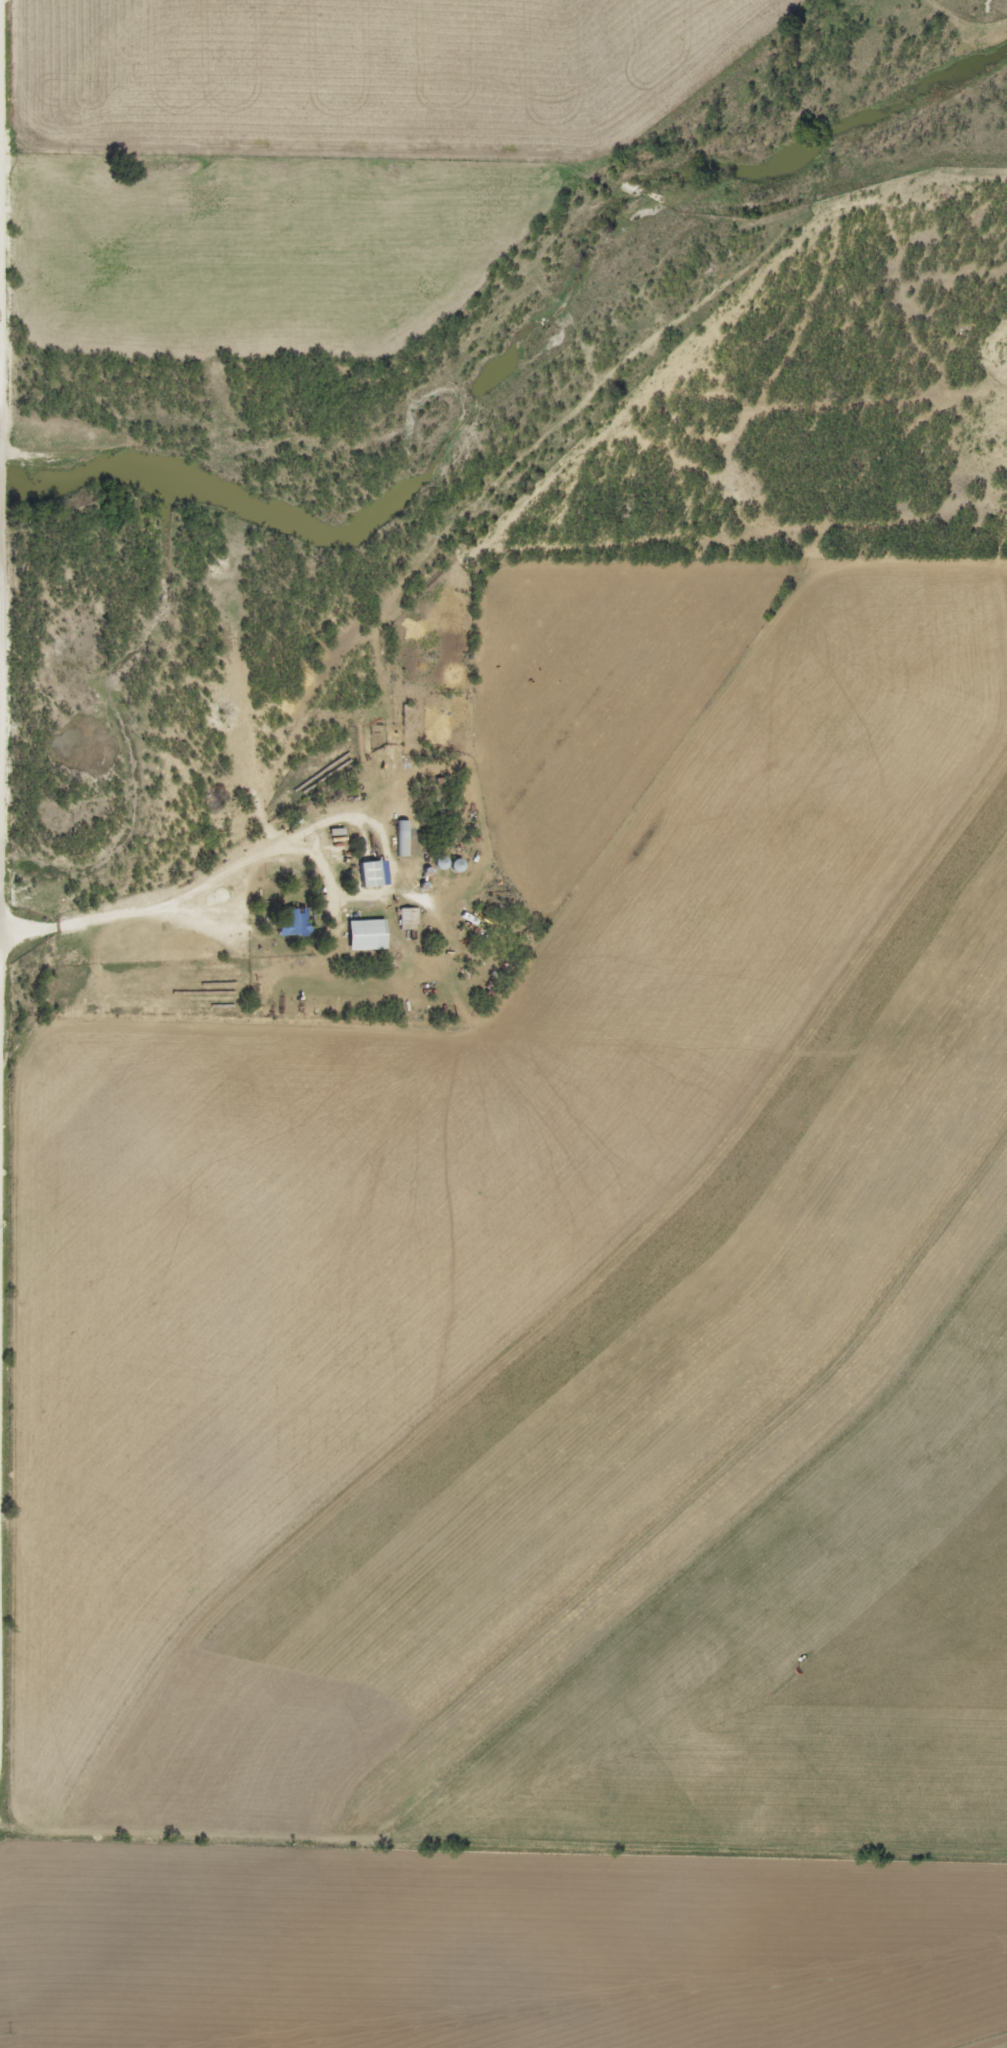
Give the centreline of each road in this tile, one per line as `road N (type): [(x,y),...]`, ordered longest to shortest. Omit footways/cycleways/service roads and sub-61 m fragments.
road 1 (residential): [(0,1281),(3,501)]
road 2 (residential): [(4,447),(6,0)]

